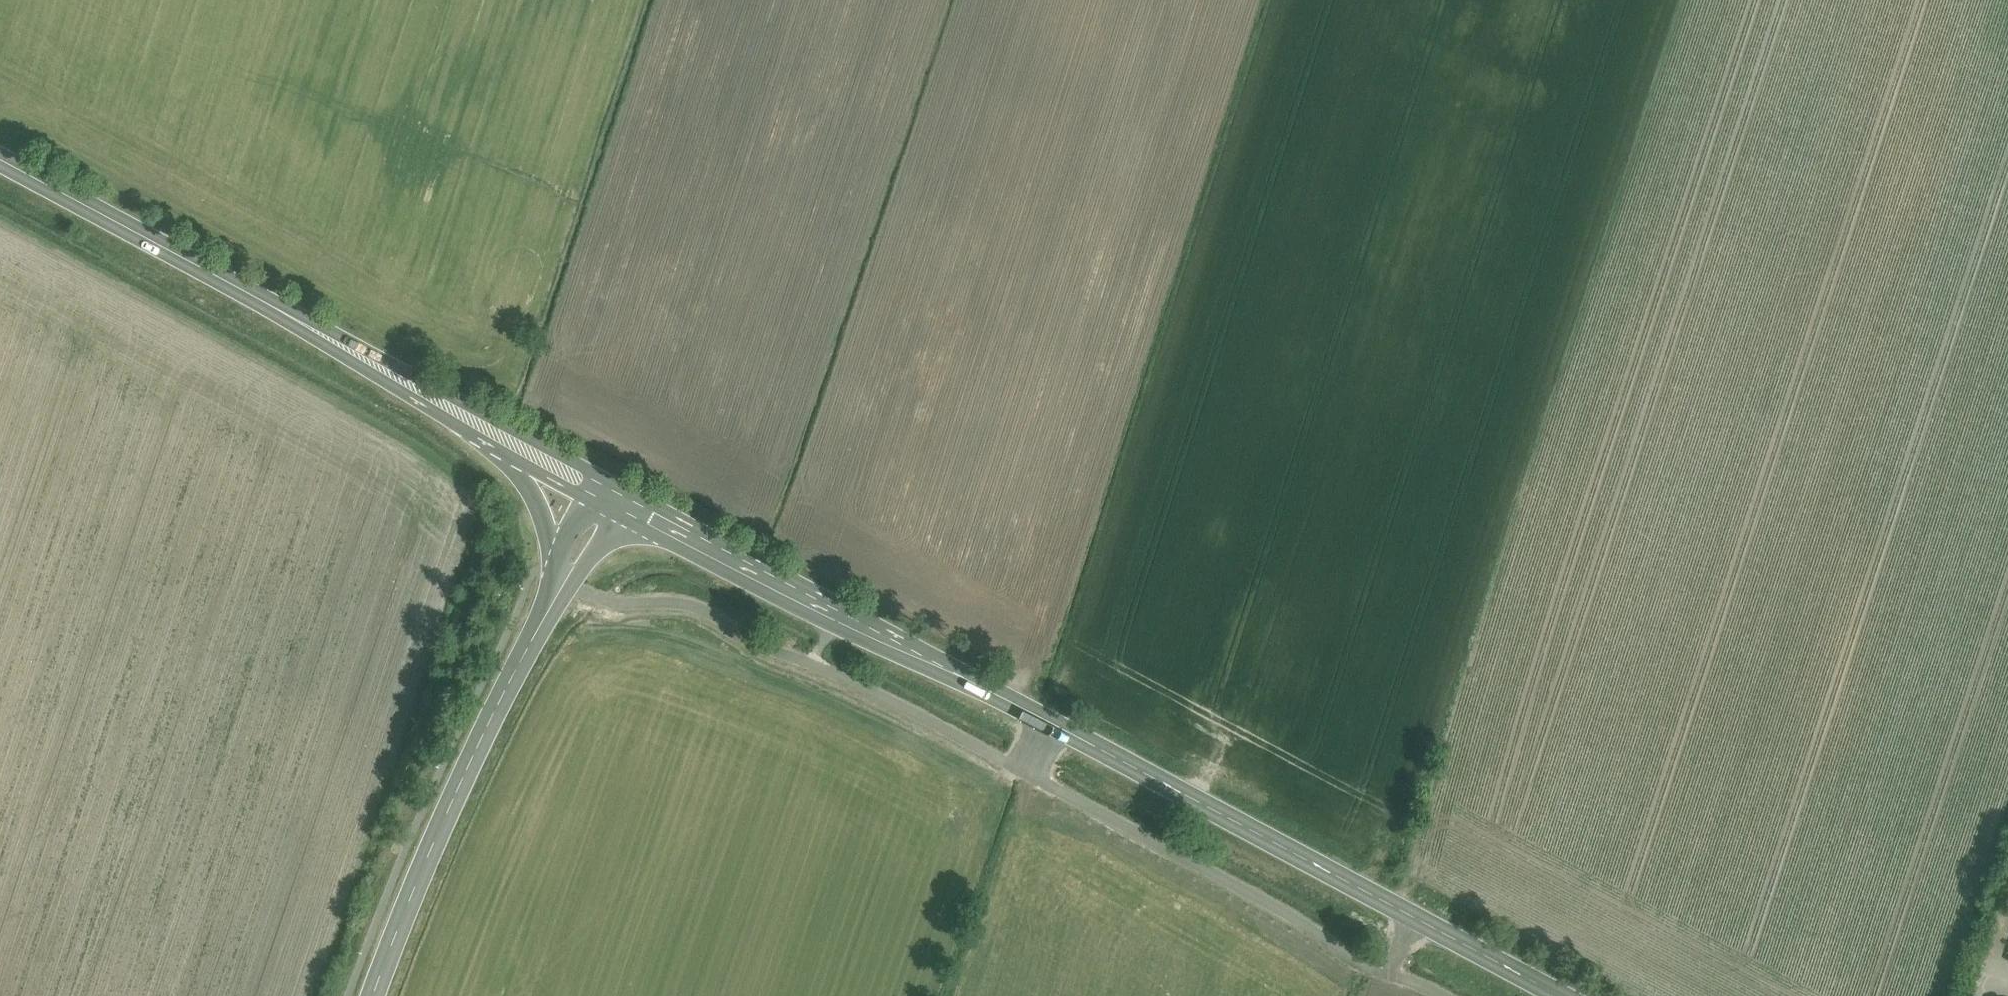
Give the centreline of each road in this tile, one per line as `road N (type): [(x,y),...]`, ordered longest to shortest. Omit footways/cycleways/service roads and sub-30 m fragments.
road 1 (tertiary): [(1560,995),(610,496)]
road 2 (tertiary): [(462,414),(0,159)]
road 3 (tertiary): [(377,995),(412,903),(562,581)]
road 4 (tertiary): [(462,414),(528,484),(562,581)]
road 5 (tertiary): [(610,496),(462,414)]

